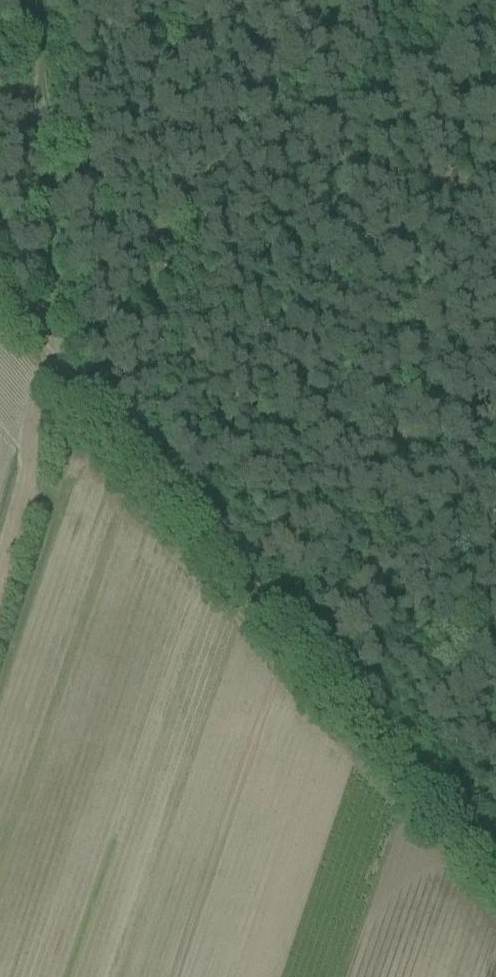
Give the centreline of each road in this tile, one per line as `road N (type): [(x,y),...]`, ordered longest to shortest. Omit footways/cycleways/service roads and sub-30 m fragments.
road 1 (track): [(495,870),(51,349)]
road 2 (track): [(51,349),(57,285),(46,0)]
road 3 (track): [(0,596),(20,529),(51,349)]

